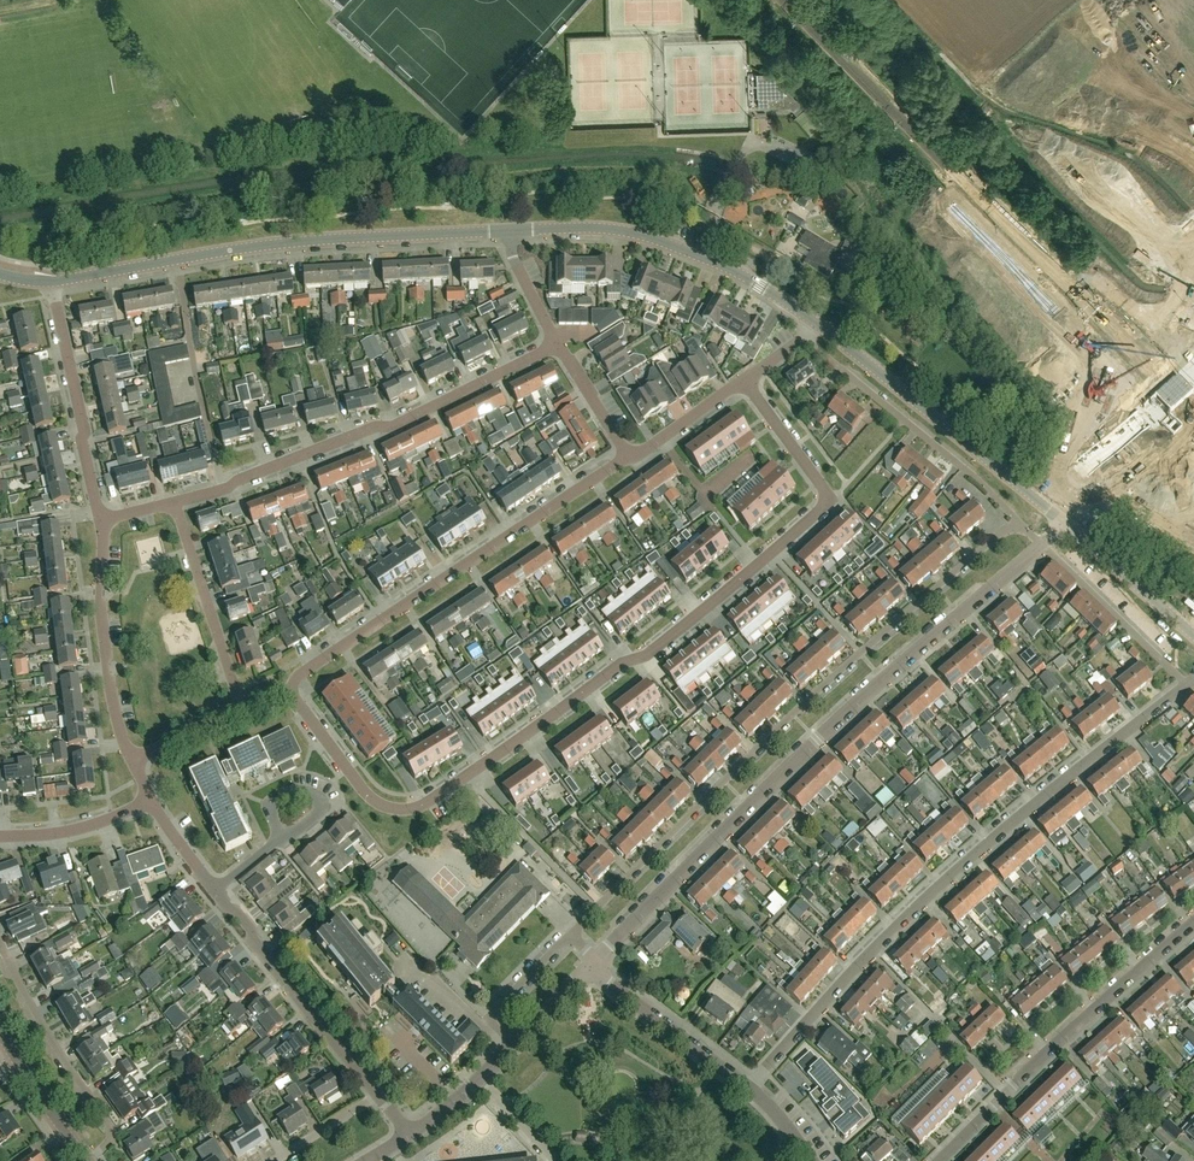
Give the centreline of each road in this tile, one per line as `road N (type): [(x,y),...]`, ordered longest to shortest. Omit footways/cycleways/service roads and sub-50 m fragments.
road 1 (residential): [(291,691),(370,798),(410,811),(621,662),(646,656),(832,500),(744,380)]
road 2 (residential): [(569,934),(862,654),(1017,520)]
road 3 (residential): [(596,960),(884,677),(995,582),(1031,534)]
road 4 (residential): [(749,1085),(877,940),(1189,683)]
road 5 (tertiary): [(51,282),(343,237),(504,231)]
road 6 (residential): [(174,502),(372,425),(394,427),(557,343)]
road 7 (residential): [(291,691),(302,675),(628,456)]
road 8 (residential): [(939,1160),(1193,923)]
road 9 (tertiary): [(1048,507),(818,323)]
road 10 (residential): [(1017,520),(805,339)]
road 11 (residential): [(378,1096),(285,988),(216,889)]
road 12 (residential): [(88,1160),(110,1142),(109,1125),(0,946)]
road 13 (residential): [(134,760),(108,669),(100,520)]
road 14 (residential): [(100,520),(51,282)]
road 15 (residential): [(242,712),(174,502)]
road 16 (residential): [(1189,683),(1031,534)]
road 17 (tertiary): [(701,255),(619,230),(504,231)]
road 18 (residential): [(749,1085),(588,967)]
road 19 (unclassified): [(701,255),(748,145),(818,173)]
road 20 (tertiary): [(1193,634),(1048,507)]
road 21 (residential): [(0,837),(54,836),(151,798)]
road 22 (residential): [(515,1042),(488,1018),(569,934)]
road 23 (tertiary): [(85,1160),(0,1034)]
road 24 (residential): [(628,456),(744,380)]
road 25 (tertiary): [(818,323),(701,255)]
road 26 (residential): [(628,456),(557,343)]
road 27 (unclassified): [(557,343),(504,231)]
road 28 (unclassified): [(274,1160),(378,1096)]

